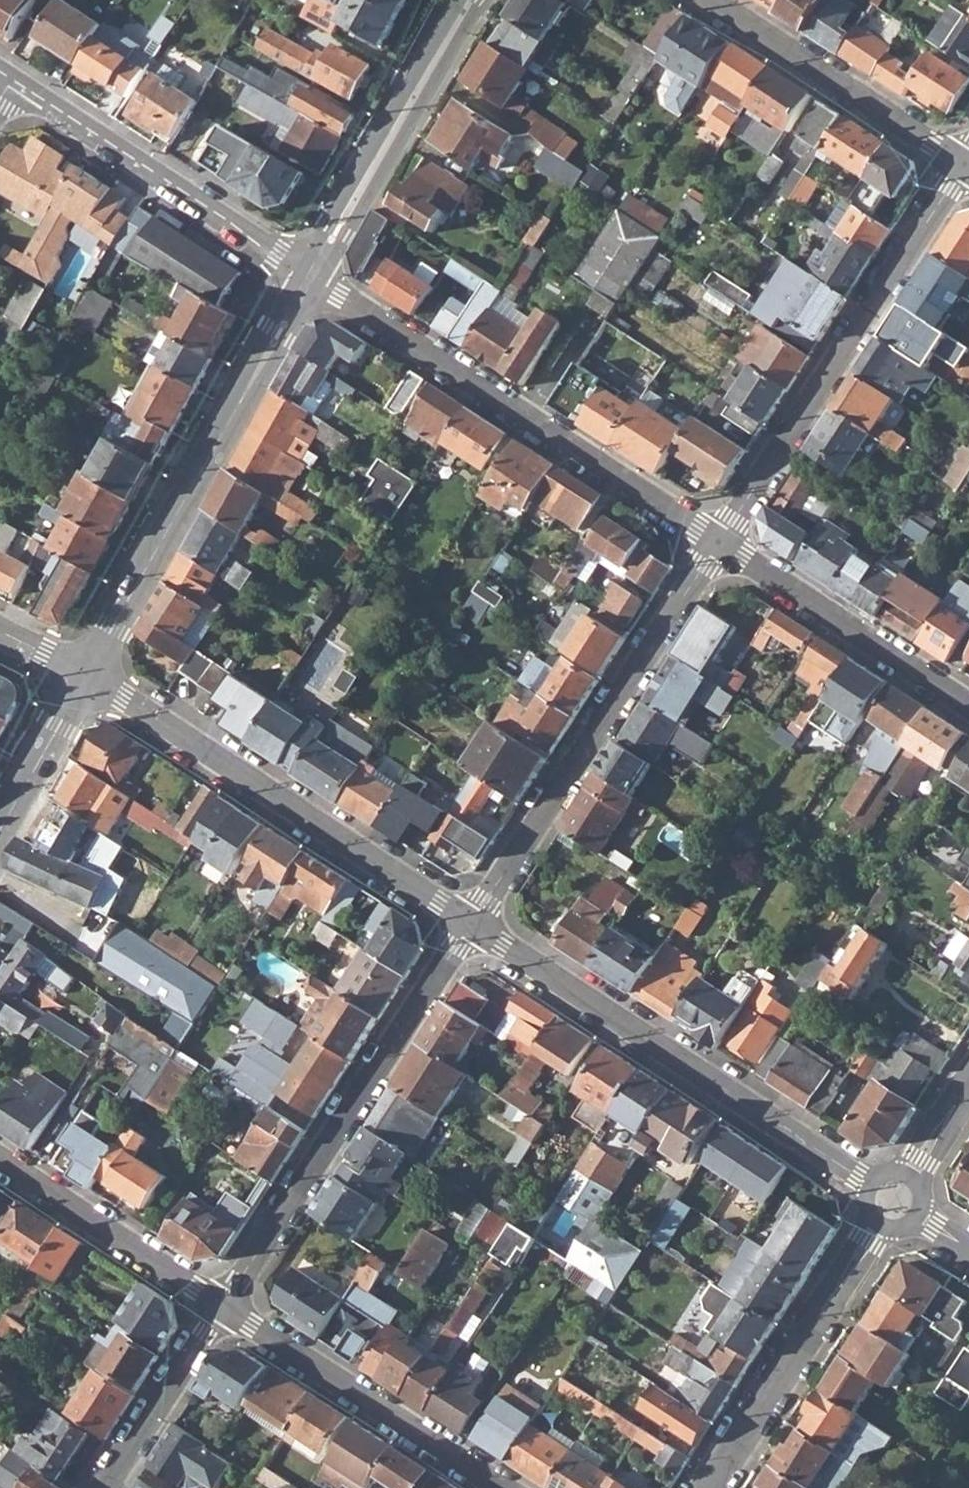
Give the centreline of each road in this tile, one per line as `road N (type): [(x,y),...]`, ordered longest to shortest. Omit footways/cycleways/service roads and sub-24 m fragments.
road 1 (residential): [(469,922),(893,1196)]
road 2 (residential): [(312,274),(717,539)]
road 3 (tertiary): [(83,673),(312,274)]
road 4 (residential): [(83,673),(469,922)]
road 5 (residential): [(469,922),(717,539)]
road 6 (residential): [(224,1303),(469,922)]
road 7 (residential): [(717,539),(965,161)]
road 8 (residential): [(312,274),(11,75)]
road 9 (residential): [(703,1487),(893,1196)]
road 10 (residential): [(224,1303),(505,1487)]
road 11 (tertiary): [(312,274),(471,0)]
road 12 (residential): [(717,539),(968,703)]
road 13 (residential): [(715,0),(965,161)]
road 14 (residential): [(0,1156),(224,1303)]
road 15 (residential): [(104,1487),(224,1303)]
road 16 (tertiary): [(0,830),(83,673)]
road 17 (residential): [(893,1196),(968,1078)]

